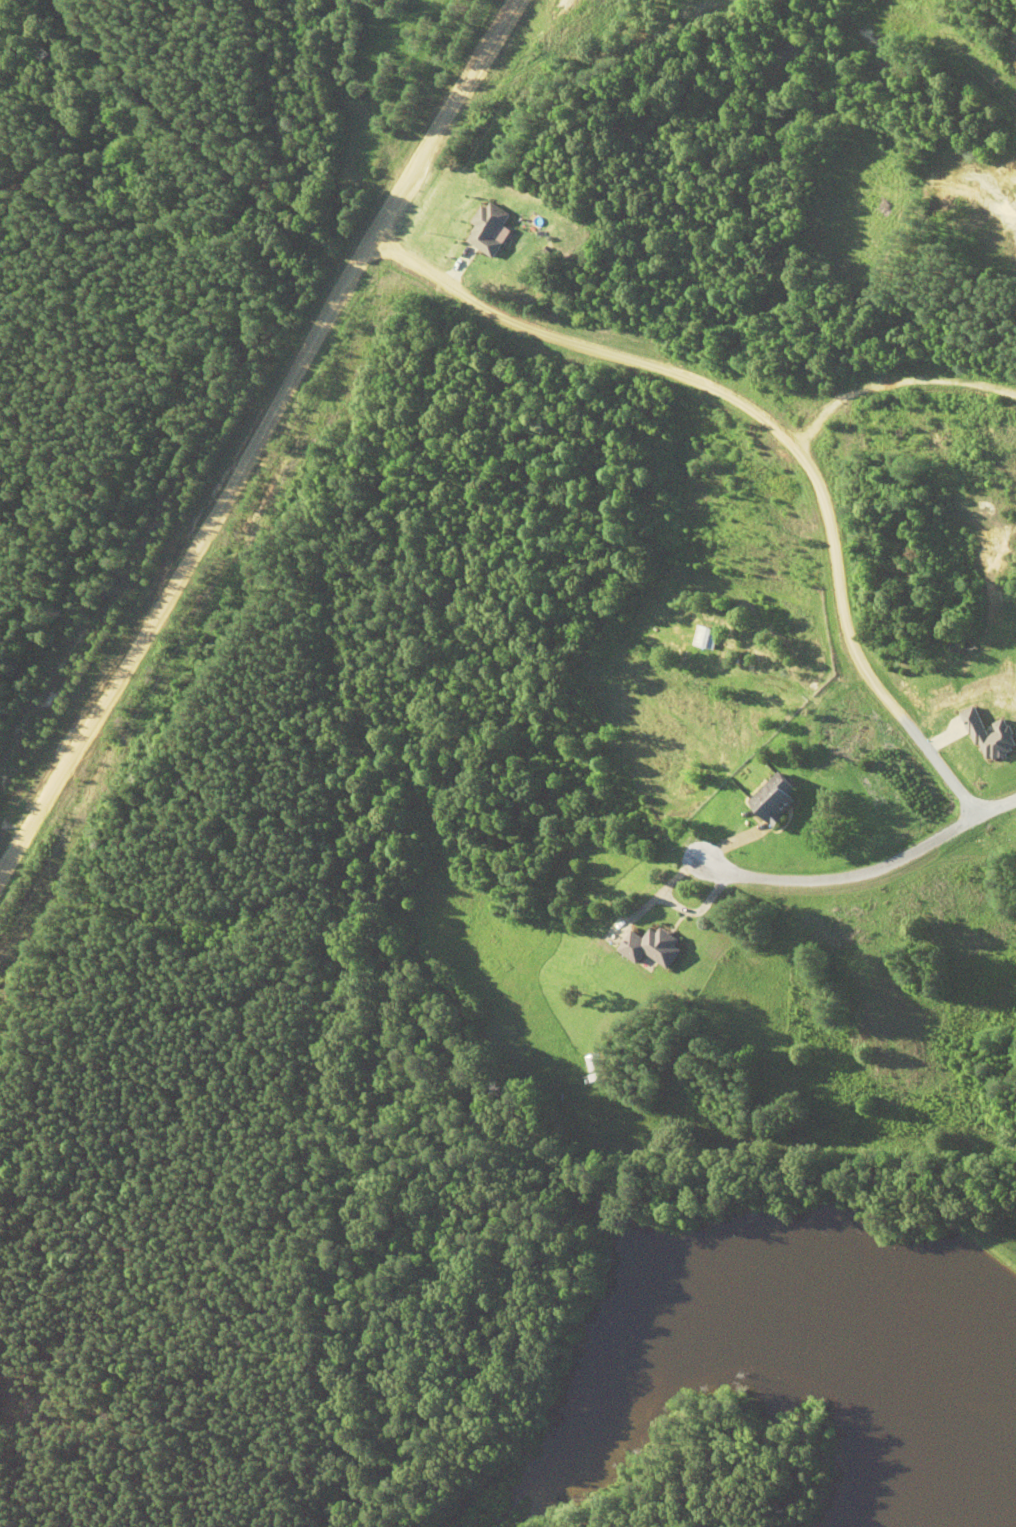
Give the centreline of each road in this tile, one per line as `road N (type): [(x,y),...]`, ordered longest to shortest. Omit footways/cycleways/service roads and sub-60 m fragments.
road 1 (residential): [(0,869),(512,0)]
road 2 (residential): [(966,819),(870,692),(843,640),(794,450),(700,383),(498,317),(368,239)]
road 3 (residential): [(1015,797),(856,873),(767,888),(706,864)]

